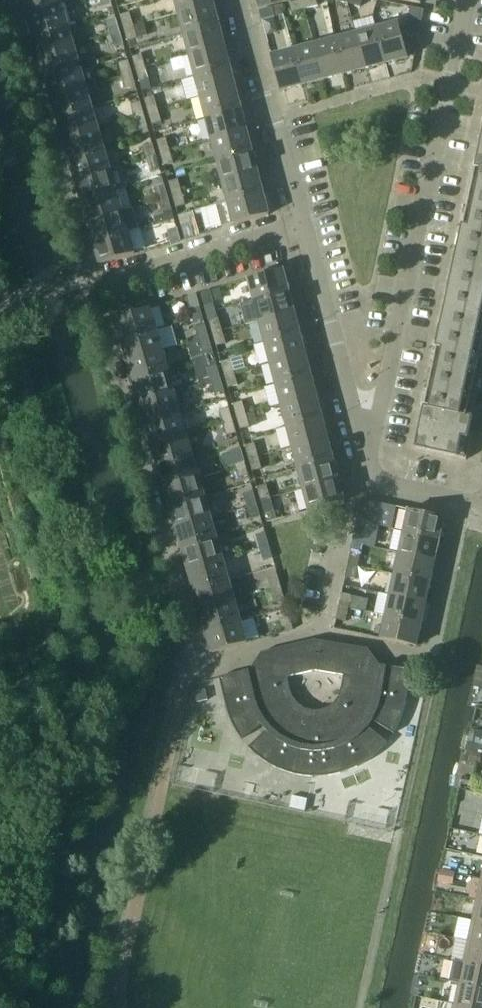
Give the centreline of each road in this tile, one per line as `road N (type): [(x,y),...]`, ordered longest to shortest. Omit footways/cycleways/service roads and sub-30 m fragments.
road 1 (residential): [(356,433),(375,417),(464,0)]
road 2 (residential): [(356,433),(236,0)]
road 3 (residential): [(429,655),(461,502)]
road 4 (residential): [(461,502),(380,486),(356,433)]

